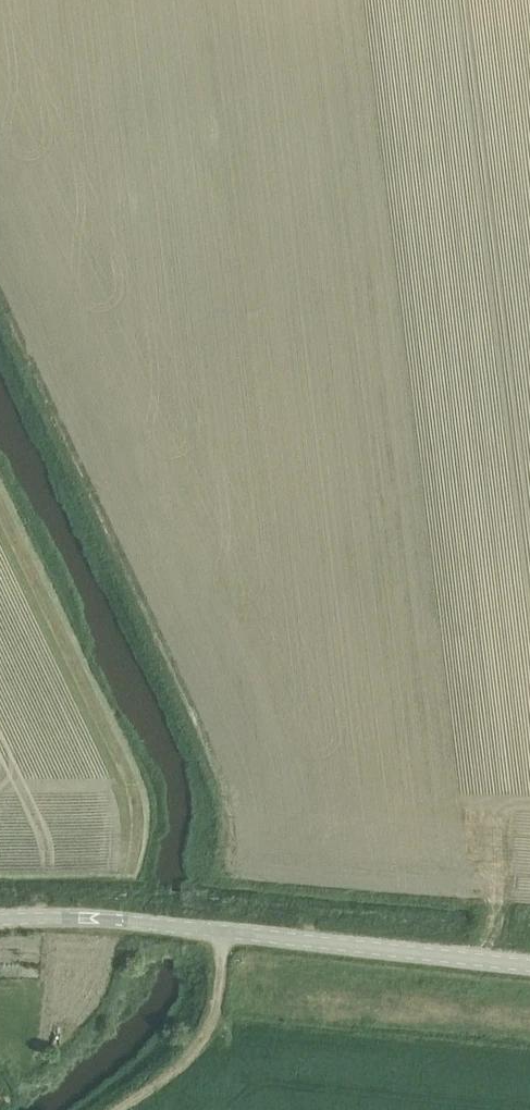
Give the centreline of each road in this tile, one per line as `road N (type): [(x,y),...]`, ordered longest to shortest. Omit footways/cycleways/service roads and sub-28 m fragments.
road 1 (unclassified): [(529,966),(79,917),(0,919)]

